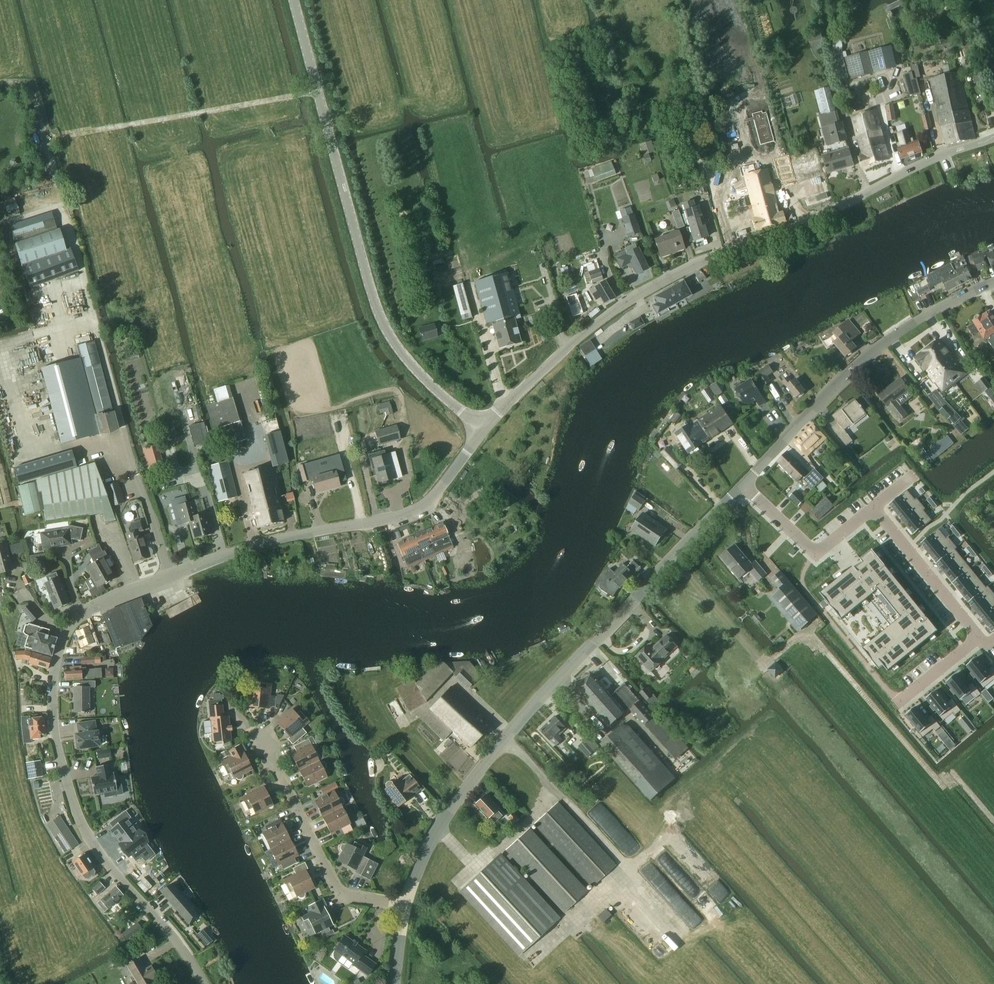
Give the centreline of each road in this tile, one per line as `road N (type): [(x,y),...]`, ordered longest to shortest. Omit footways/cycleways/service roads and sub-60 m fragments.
road 1 (tertiary): [(204,983),(98,852),(74,807),(53,710),(64,637),(79,617),(127,591),(286,537),(423,507),(484,429)]
road 2 (tertiary): [(484,429),(582,336),(660,283),(993,138)]
road 3 (tertiary): [(405,906),(433,836),(461,795),(741,487)]
road 4 (unclassified): [(484,429),(413,367),(384,329),(292,0)]
road 5 (track): [(993,821),(953,772),(941,780),(806,630),(764,665),(674,558)]
road 6 (track): [(0,84),(29,90),(42,130),(53,138),(317,92)]
road 7 (tertiary): [(741,487),(874,352),(993,282)]
road 8 (residential): [(874,507),(979,636),(897,702)]
road 9 (unclassified): [(405,906),(340,895),(257,734)]
road 10 (residential): [(741,487),(819,551),(874,507)]

